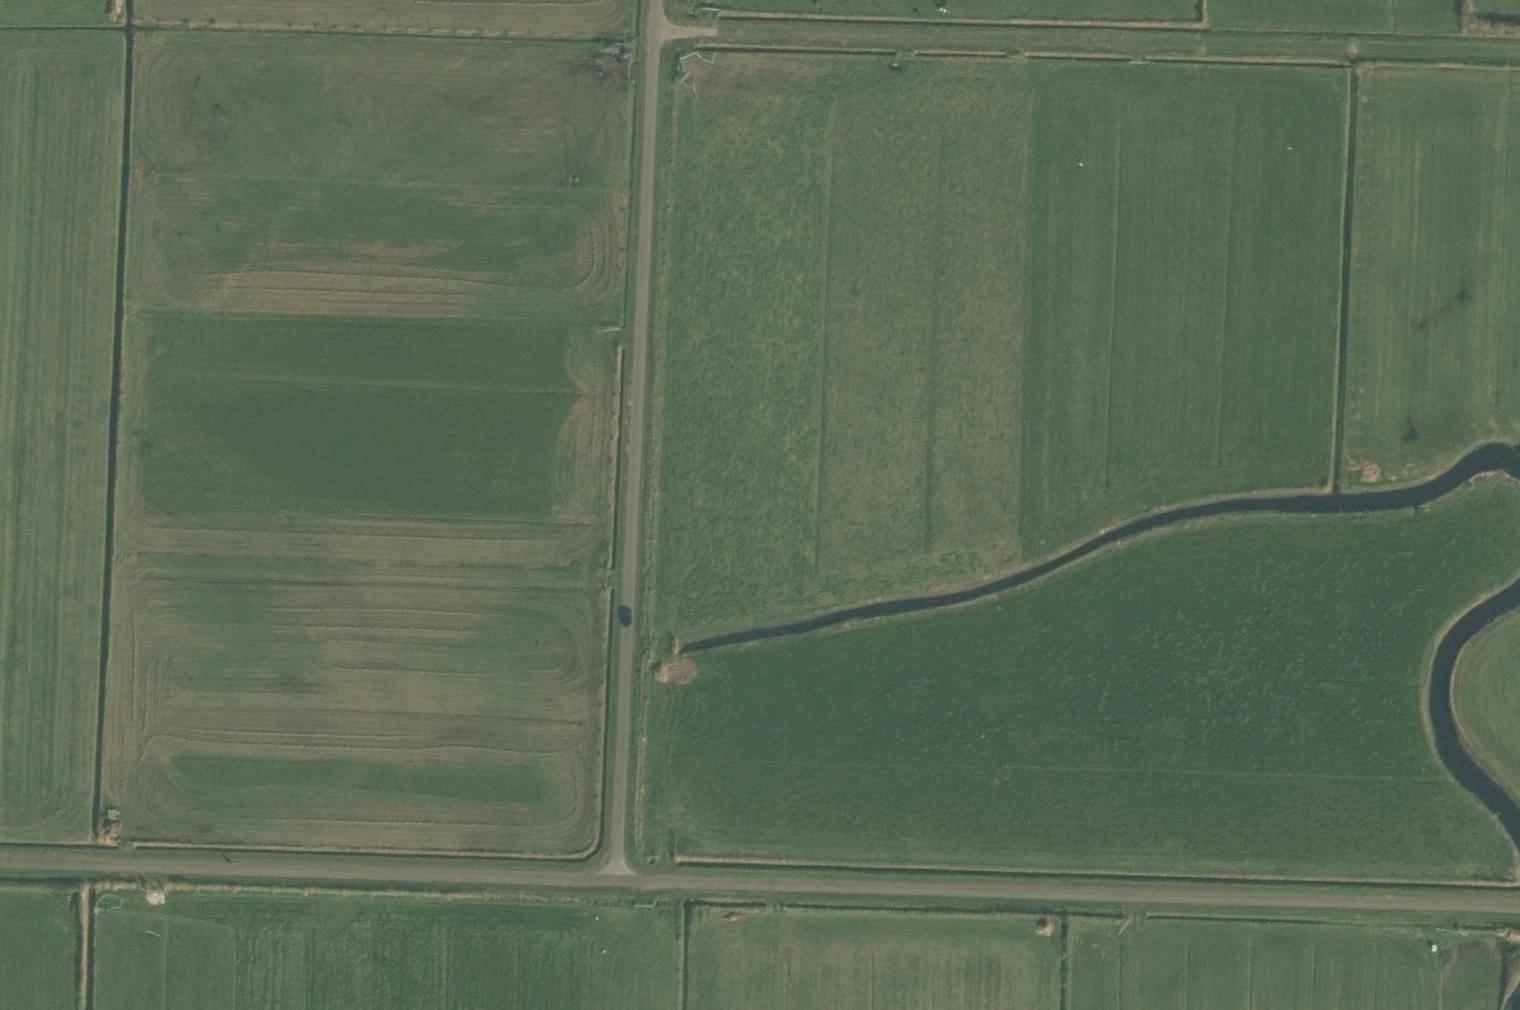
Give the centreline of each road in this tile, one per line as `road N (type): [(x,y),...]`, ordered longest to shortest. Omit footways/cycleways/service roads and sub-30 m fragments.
road 1 (unclassified): [(1519,916),(623,889)]
road 2 (unclassified): [(623,889),(666,0)]
road 3 (track): [(1519,61),(723,39)]
road 4 (unclassified): [(623,889),(0,853)]

